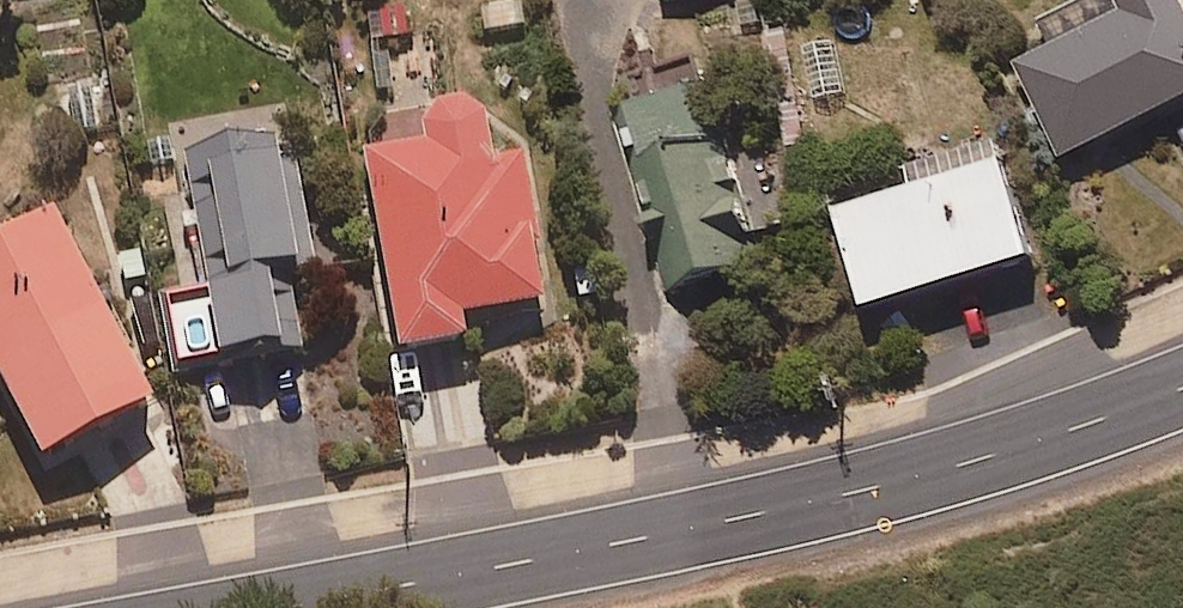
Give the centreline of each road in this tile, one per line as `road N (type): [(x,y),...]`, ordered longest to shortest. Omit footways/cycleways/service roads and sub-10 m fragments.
road 1 (secondary): [(1182,388),(859,492),(273,607)]

